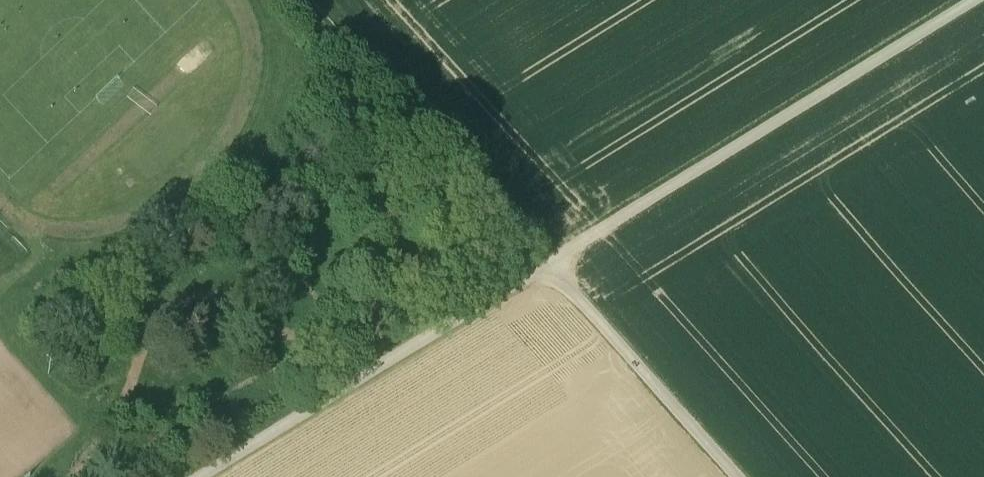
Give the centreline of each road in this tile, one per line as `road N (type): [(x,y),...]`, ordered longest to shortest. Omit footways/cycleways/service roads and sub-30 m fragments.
road 1 (track): [(207,476),(974,0)]
road 2 (track): [(301,0),(735,476)]

